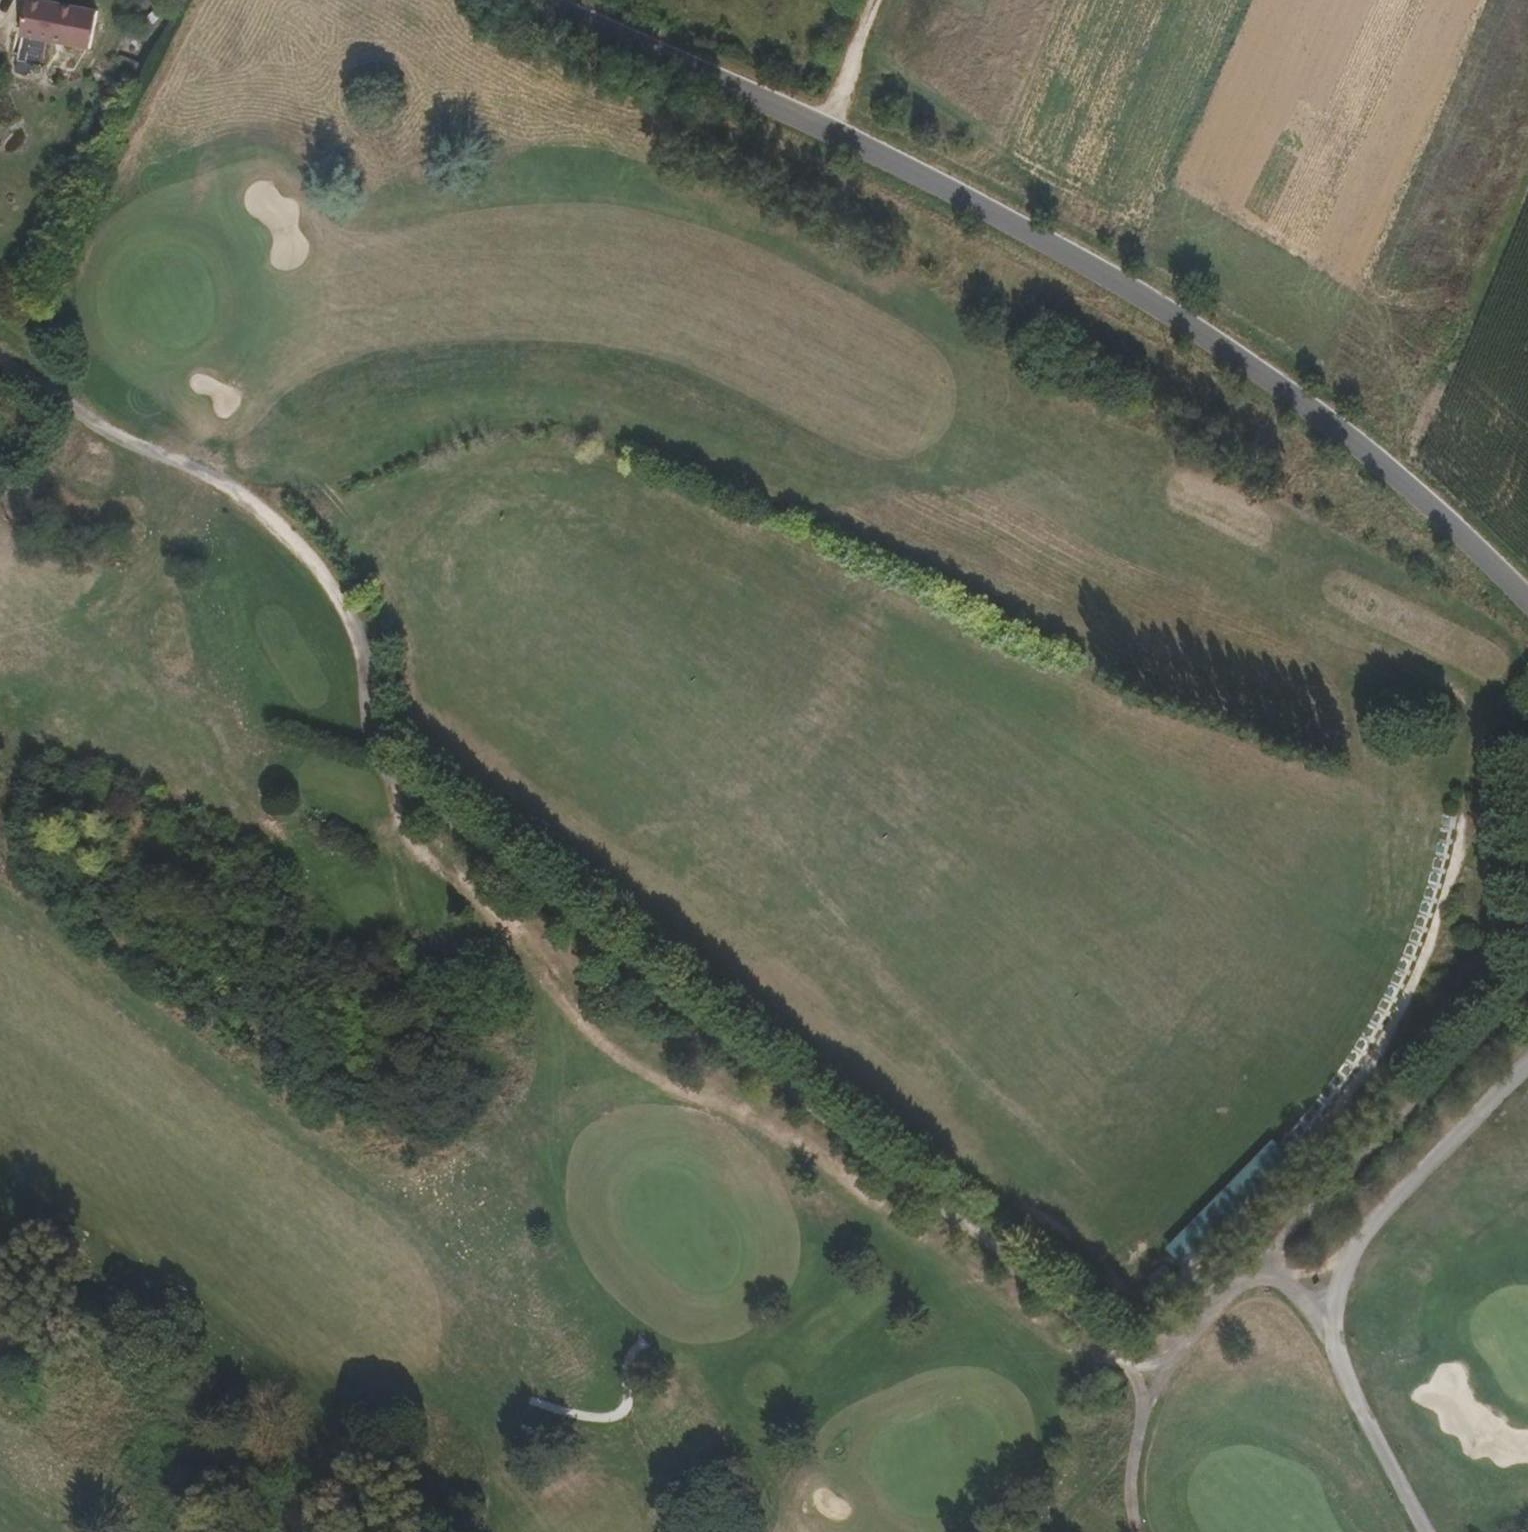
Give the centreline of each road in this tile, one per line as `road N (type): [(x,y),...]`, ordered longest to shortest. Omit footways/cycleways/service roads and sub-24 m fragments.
road 1 (track): [(0,359),(134,442),(258,500),(361,624),(382,755),(1148,1373),(1132,1485),(1141,1531)]
road 2 (unclassified): [(1527,623),(1375,462),(1228,352),(780,113),(534,0)]
road 3 (track): [(828,139),(886,0)]
road 4 (track): [(1050,1531),(1136,1438)]

